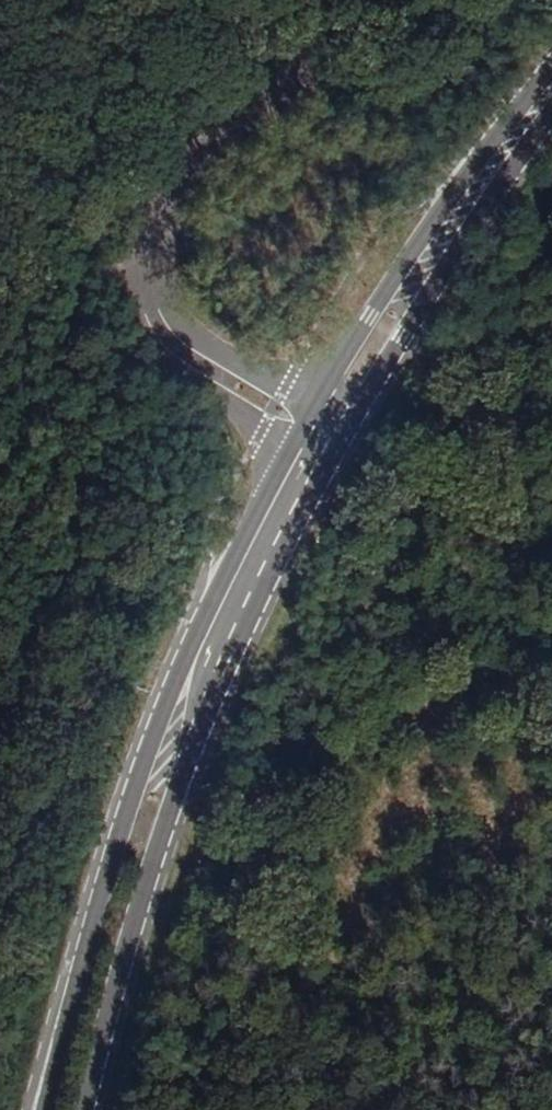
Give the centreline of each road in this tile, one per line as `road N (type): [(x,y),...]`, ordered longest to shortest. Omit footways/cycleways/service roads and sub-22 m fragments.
road 1 (tertiary): [(309,414),(189,646),(123,824),(45,1109)]
road 2 (tertiary): [(83,1109),(191,752),(260,592),(337,447)]
road 3 (unclassified): [(309,414),(218,359),(167,310),(162,243),(222,154),(307,61),(325,0)]
road 4 (tertiary): [(551,70),(490,145),(309,414)]
road 5 (tertiary): [(337,447),(551,114)]

